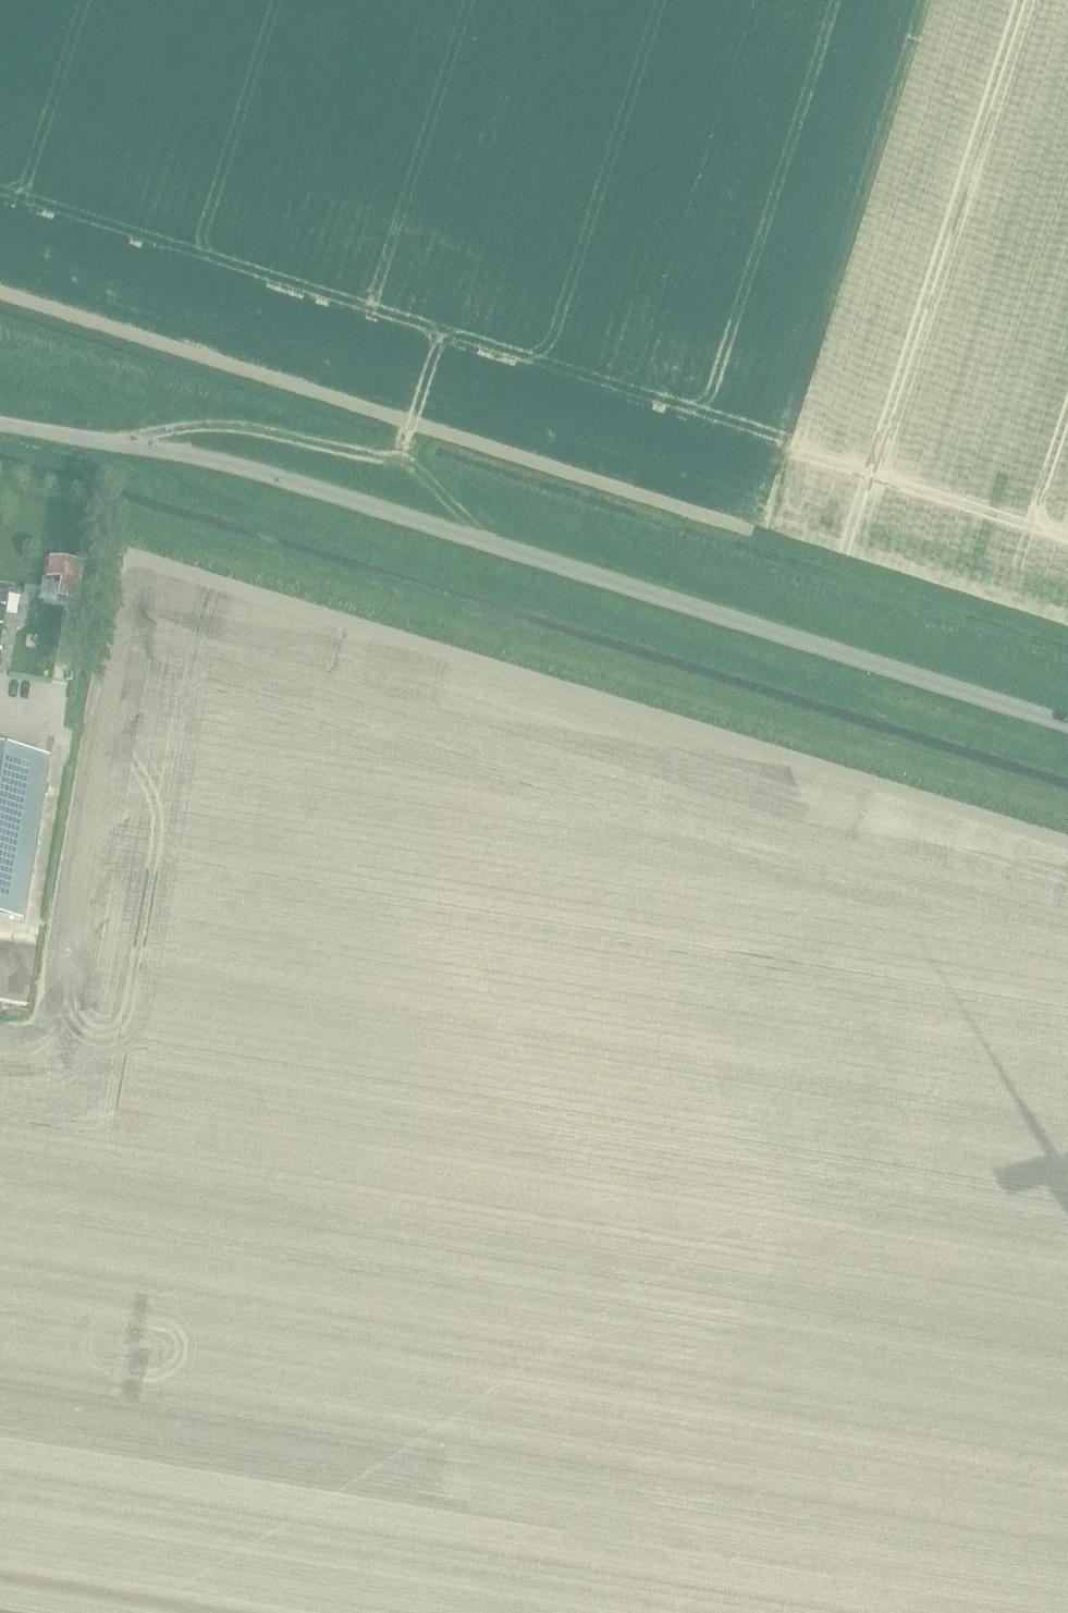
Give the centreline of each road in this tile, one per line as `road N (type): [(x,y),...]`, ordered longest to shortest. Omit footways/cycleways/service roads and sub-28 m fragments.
road 1 (unclassified): [(1067,724),(273,477),(167,450),(0,424)]

